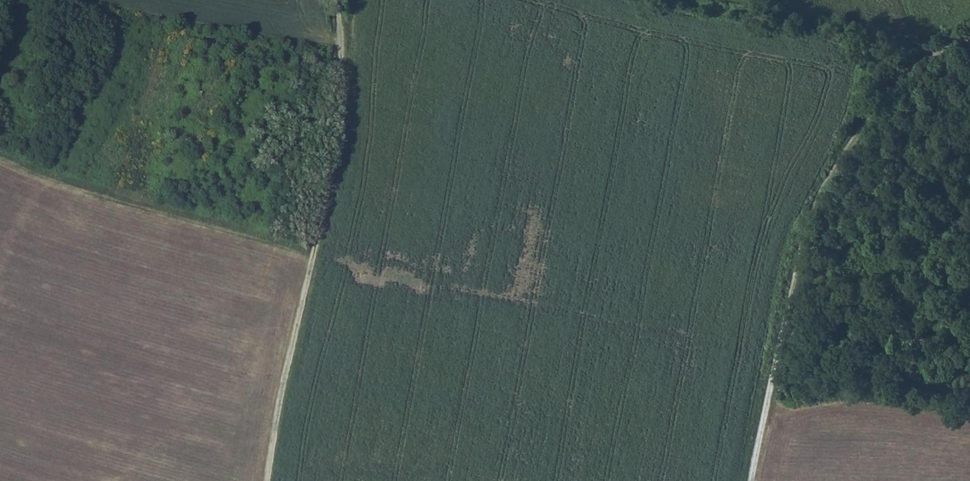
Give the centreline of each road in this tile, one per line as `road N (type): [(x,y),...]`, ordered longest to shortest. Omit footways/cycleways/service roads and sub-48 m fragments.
road 1 (track): [(753,480),(790,307),(824,200),(888,92),(932,53),(969,35)]
road 2 (track): [(334,0),(340,116),(266,480)]
road 3 (track): [(0,284),(42,212),(69,193),(316,257)]

